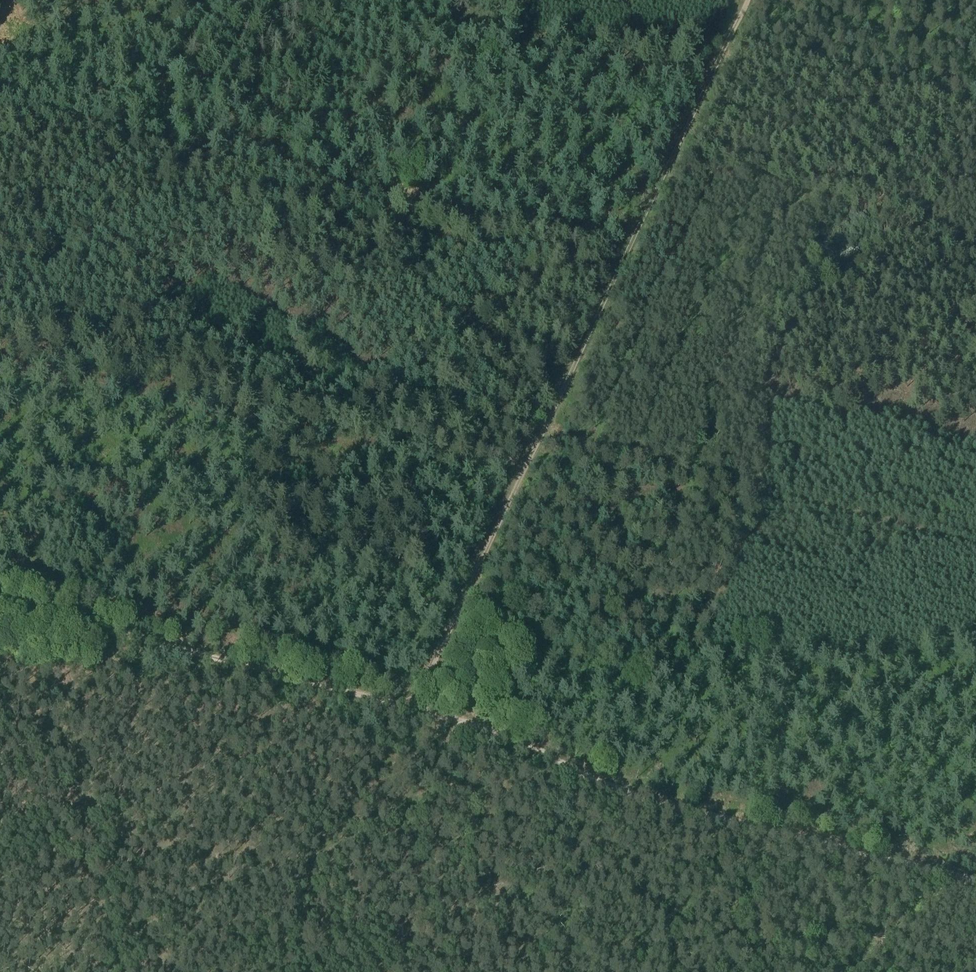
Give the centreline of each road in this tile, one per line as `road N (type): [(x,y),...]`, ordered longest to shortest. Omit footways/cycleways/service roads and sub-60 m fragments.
road 1 (track): [(738,0),(408,707)]
road 2 (track): [(975,879),(632,794),(493,729),(408,707)]
road 3 (track): [(408,707),(0,605)]

